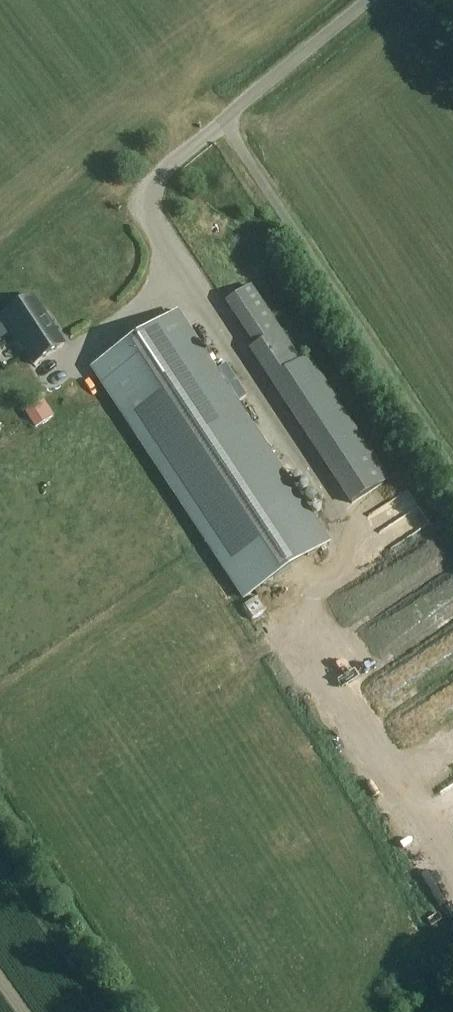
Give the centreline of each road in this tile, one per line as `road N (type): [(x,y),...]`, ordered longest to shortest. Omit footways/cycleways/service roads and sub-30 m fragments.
road 1 (unclassified): [(222,120),(369,0)]

